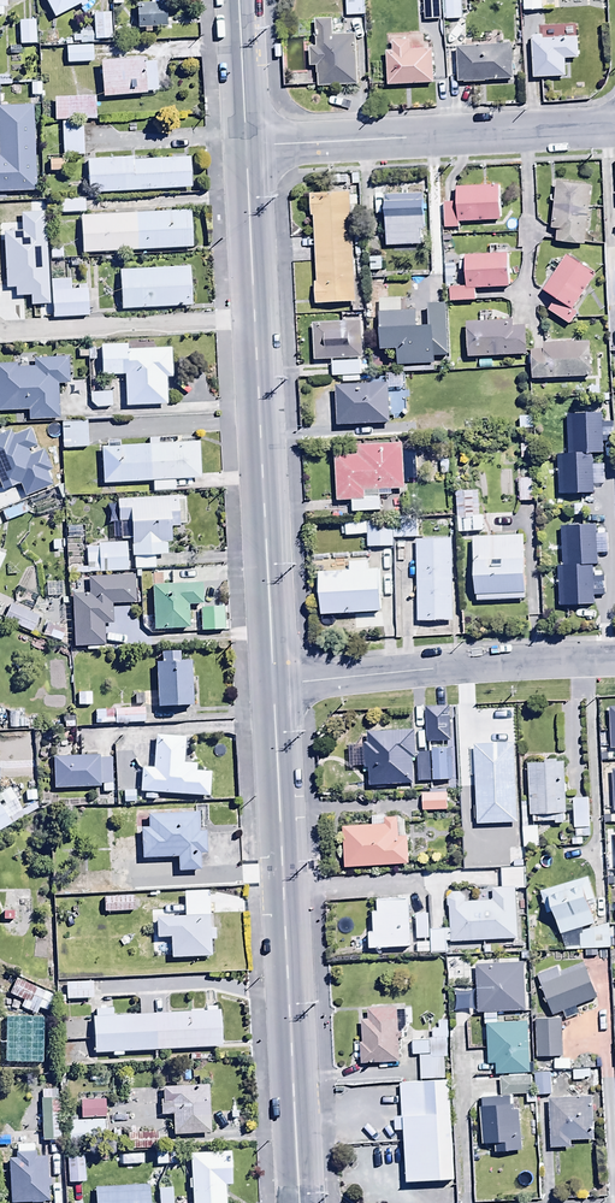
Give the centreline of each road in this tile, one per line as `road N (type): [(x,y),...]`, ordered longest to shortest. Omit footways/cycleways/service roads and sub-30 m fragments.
road 1 (tertiary): [(276,681),(247,145)]
road 2 (tertiary): [(304,1202),(276,681)]
road 3 (residential): [(247,145),(614,128)]
road 4 (residential): [(276,681),(614,658)]
road 5 (tertiary): [(247,145),(239,0)]

